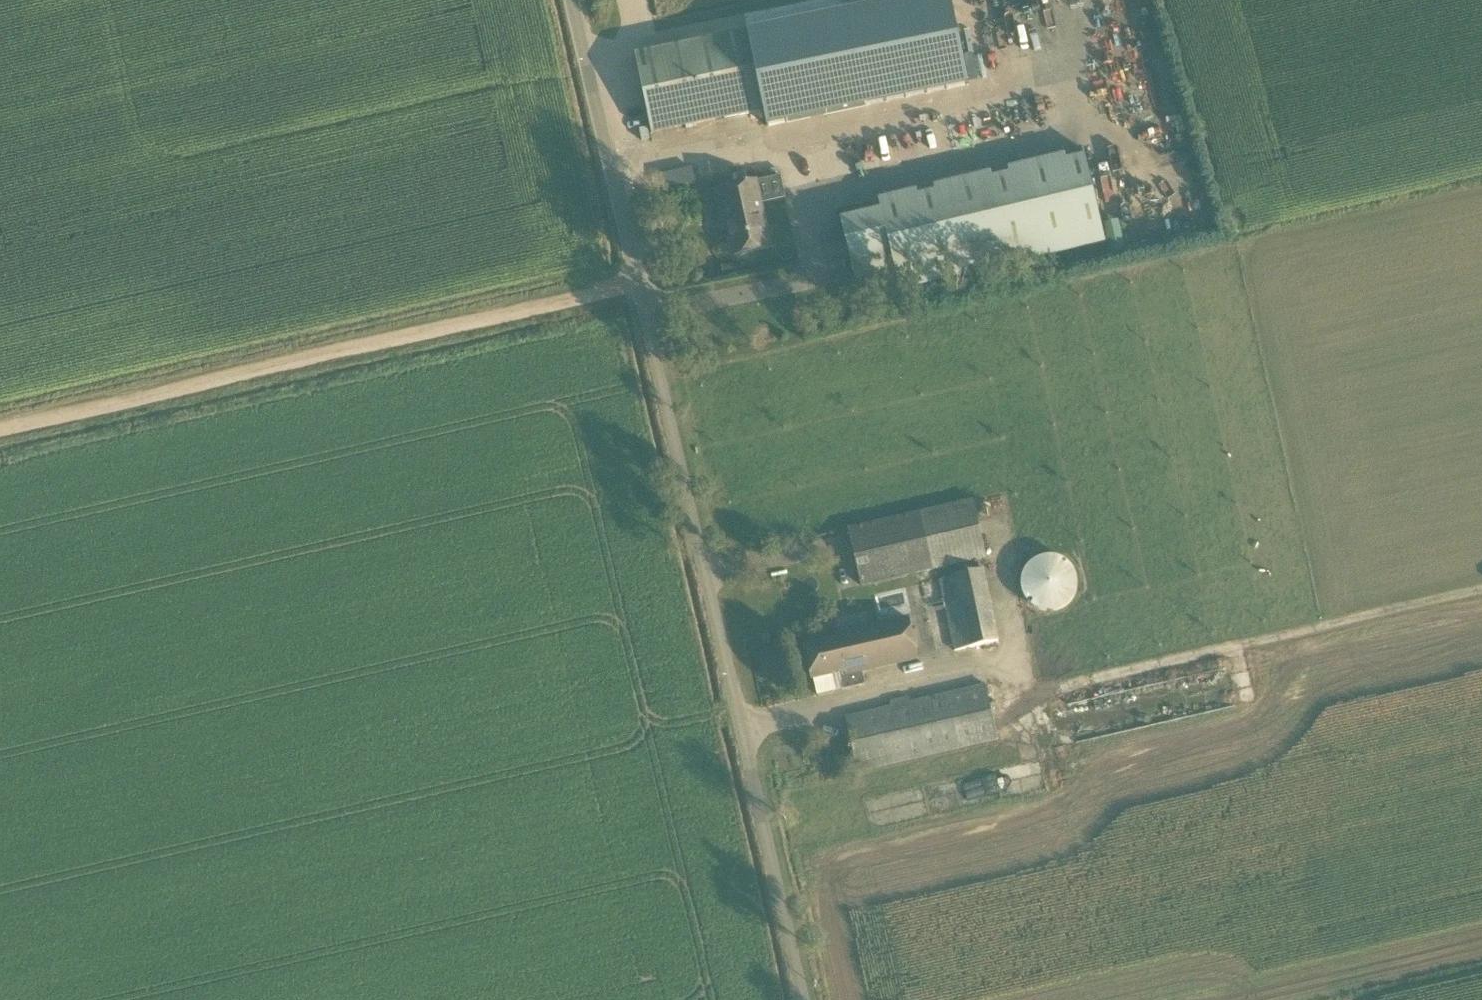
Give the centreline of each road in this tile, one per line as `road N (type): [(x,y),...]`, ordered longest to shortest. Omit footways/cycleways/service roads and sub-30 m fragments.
road 1 (unclassified): [(806,999),(574,0)]
road 2 (track): [(0,429),(639,283)]

